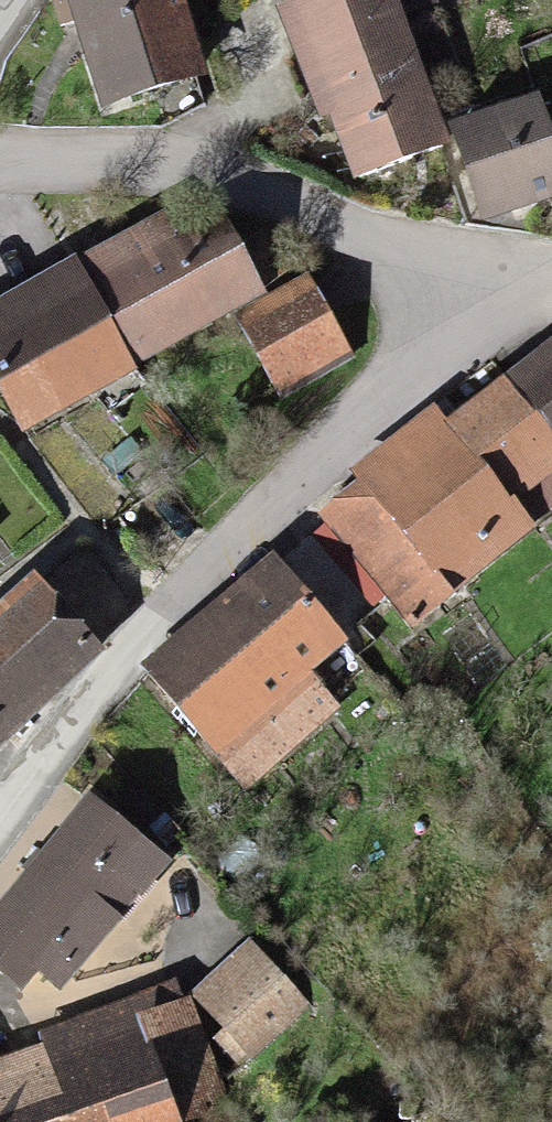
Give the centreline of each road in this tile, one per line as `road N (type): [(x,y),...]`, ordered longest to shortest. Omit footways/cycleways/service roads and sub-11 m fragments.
road 1 (residential): [(0,815),(174,601),(355,419),(475,332)]
road 2 (residential): [(0,154),(171,168),(258,199),(446,293),(475,332)]

